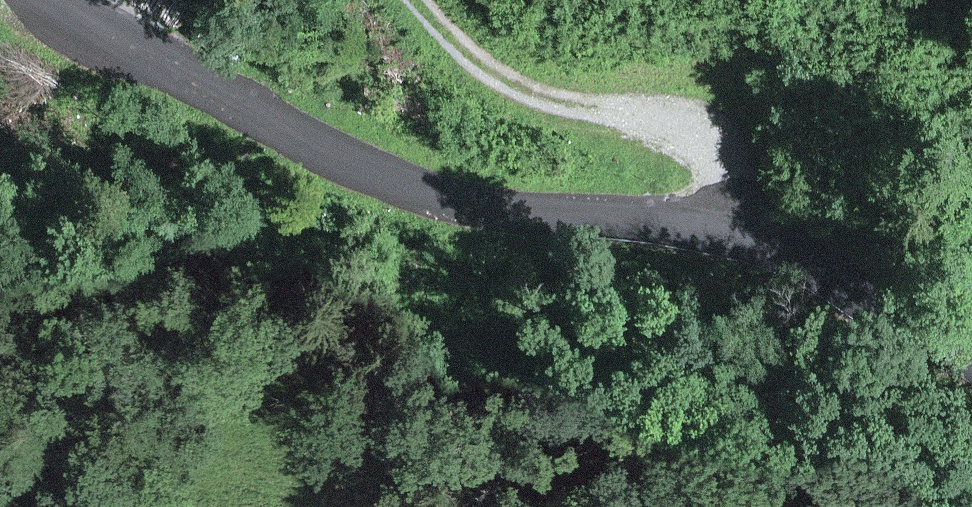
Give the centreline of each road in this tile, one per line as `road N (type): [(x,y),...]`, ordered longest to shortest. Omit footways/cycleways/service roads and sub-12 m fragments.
road 1 (unclassified): [(971,356),(833,274),(728,233),(660,220),(508,211),(408,187),(268,117),(70,0)]
road 2 (track): [(411,0),(453,51),(522,96),(708,145),(729,190),(728,233)]

